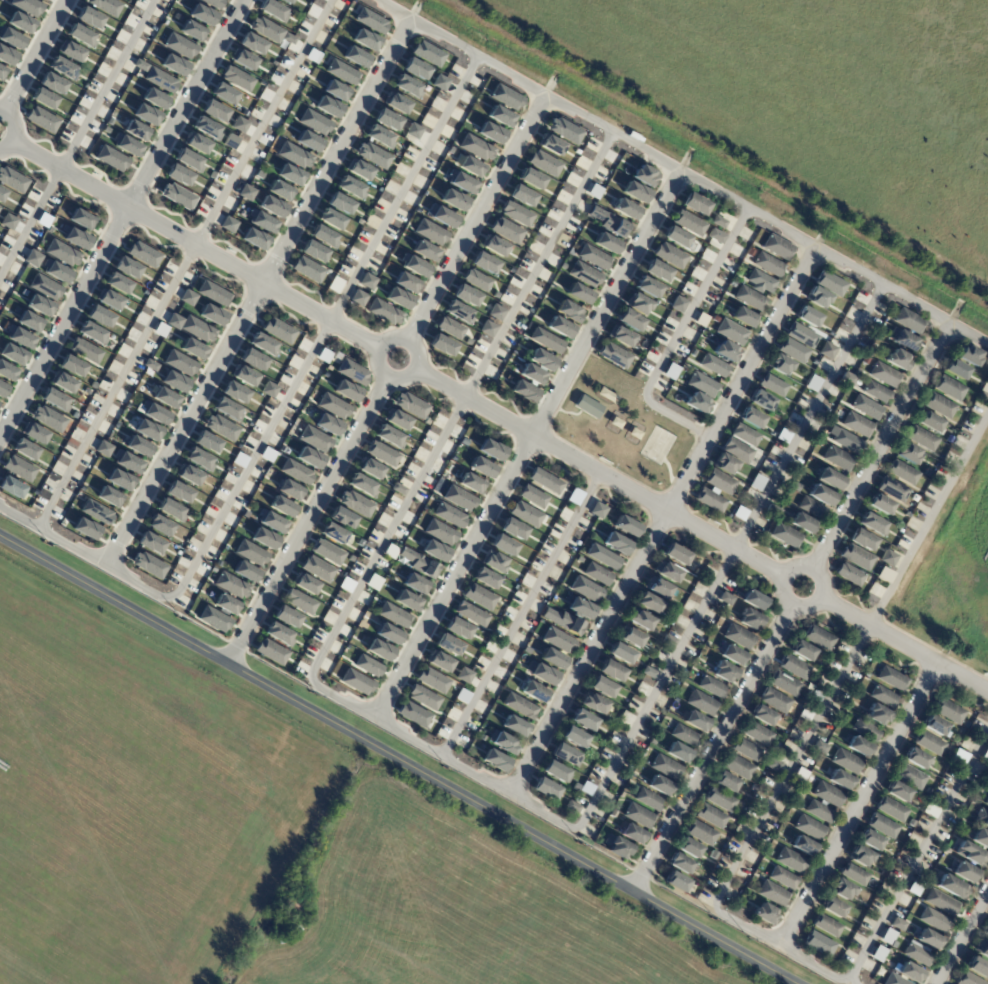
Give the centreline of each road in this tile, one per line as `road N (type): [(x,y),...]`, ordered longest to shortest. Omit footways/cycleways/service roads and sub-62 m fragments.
road 1 (tertiary): [(0,533),(789,983)]
road 2 (residential): [(512,796),(817,248)]
road 3 (residential): [(679,168),(379,717)]
road 4 (residential): [(415,26),(107,566)]
road 5 (residential): [(241,0),(0,432)]
road 6 (residential): [(12,139),(380,350)]
road 7 (residential): [(416,370),(785,577)]
road 8 (residential): [(793,603),(631,894)]
road 9 (residential): [(387,377),(229,662)]
road 10 (residential): [(782,947),(940,663)]
road 11 (residential): [(952,324),(812,569)]
road 12 (residential): [(543,94),(408,341)]
road 13 (residential): [(820,596),(987,690)]
road 14 (residential): [(65,0),(1,111)]
road 15 (residential): [(419,357),(414,345),(395,338),(377,362),(400,380),(412,375),(419,357)]
road 16 (residential): [(822,584),(800,567),(783,589),(805,606),(822,584)]

